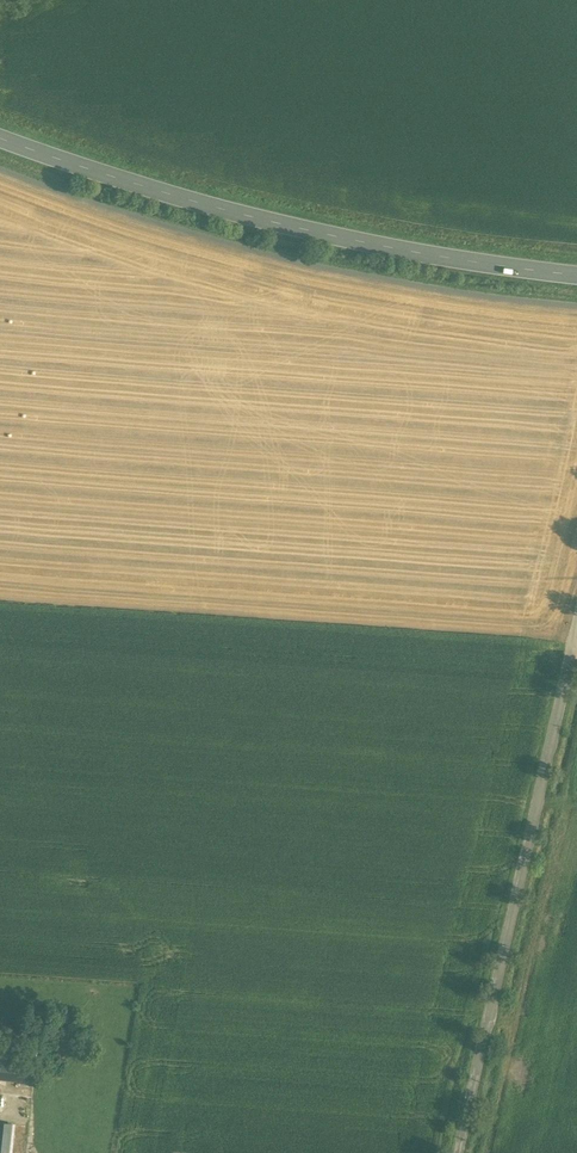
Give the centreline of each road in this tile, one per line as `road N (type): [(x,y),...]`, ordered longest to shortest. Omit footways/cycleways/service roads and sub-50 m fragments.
road 1 (primary): [(576,274),(327,235),(0,138)]
road 2 (unclassified): [(456,1152),(576,638)]

